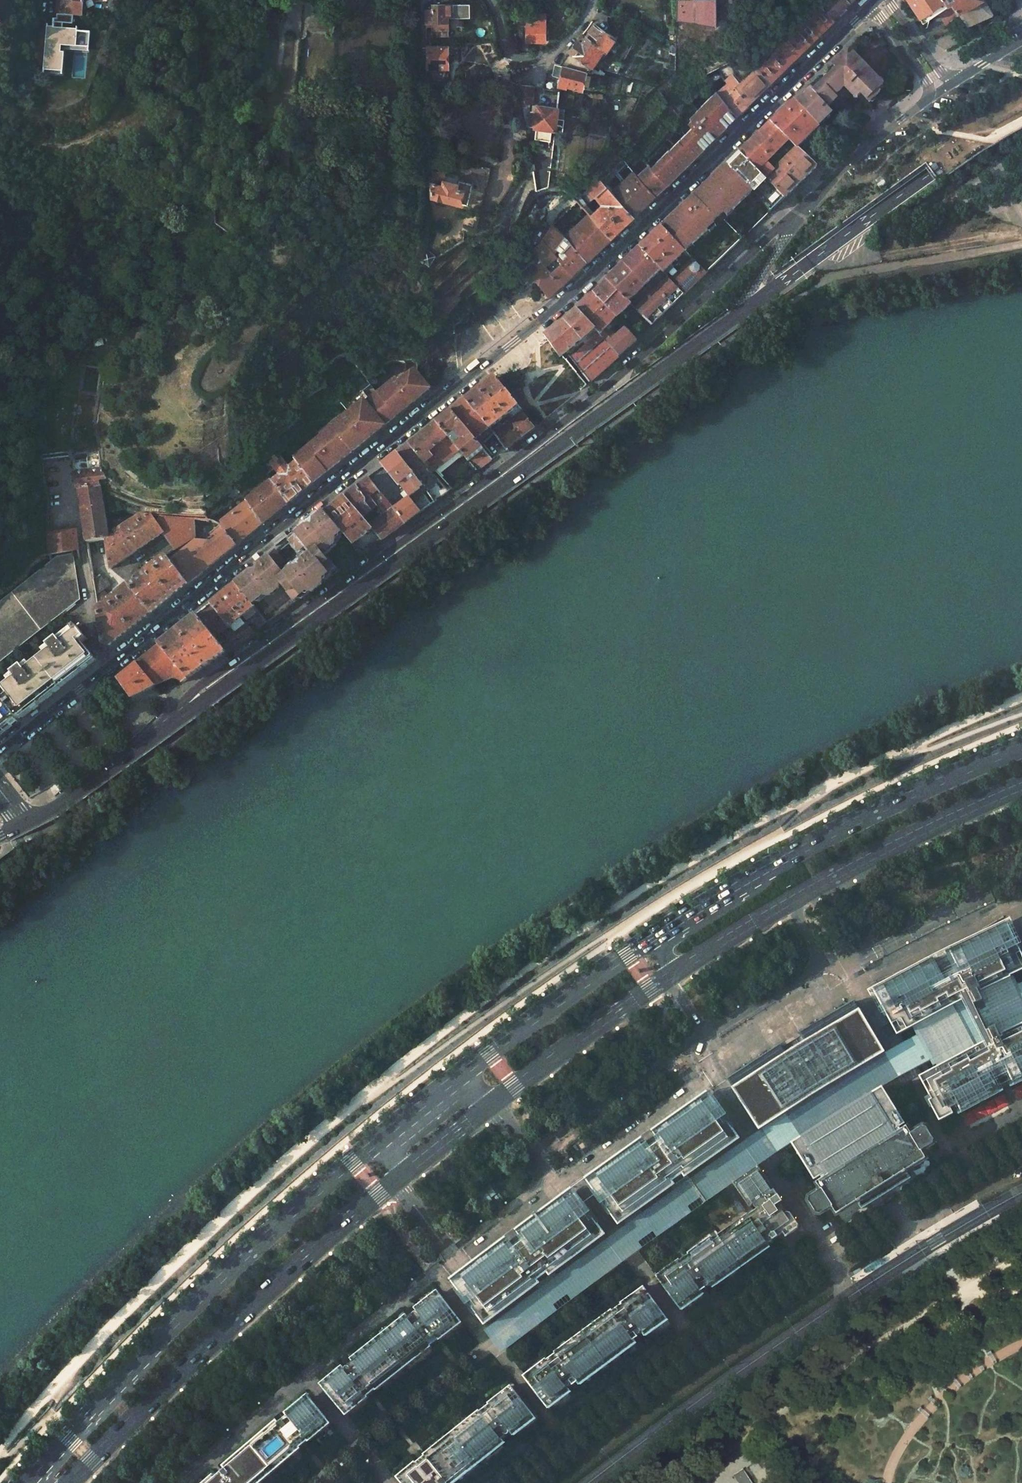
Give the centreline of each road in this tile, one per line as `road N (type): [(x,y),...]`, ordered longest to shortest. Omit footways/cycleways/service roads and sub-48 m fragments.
road 1 (primary): [(1021,748),(768,869),(498,1046),(246,1253),(24,1482)]
road 2 (primary): [(70,1482),(292,1268),(515,1087),(761,919),(1021,786)]
road 3 (secondary): [(866,10),(558,306),(0,751)]
road 4 (trunk): [(164,729),(1021,111)]
road 5 (secondary): [(164,729),(200,686),(519,457),(641,358),(923,103)]
road 6 (primary): [(25,823),(164,729)]

